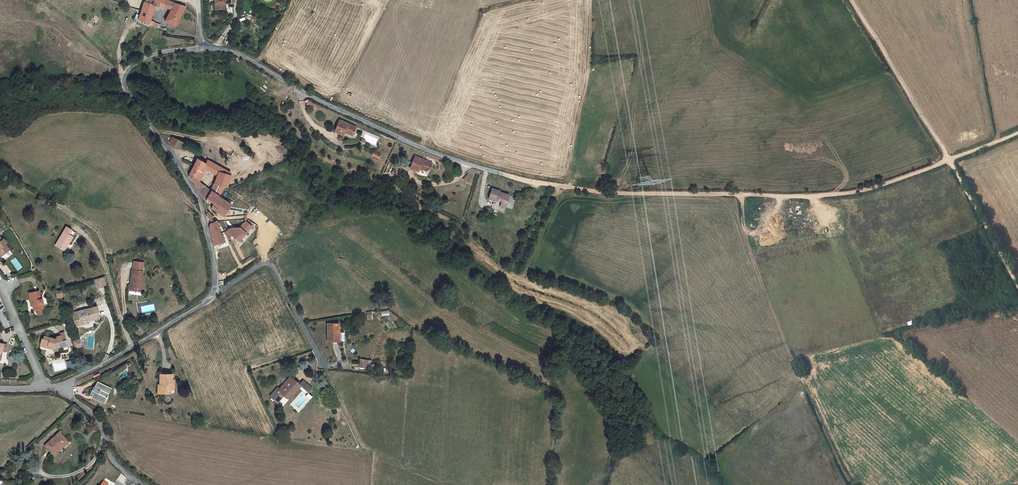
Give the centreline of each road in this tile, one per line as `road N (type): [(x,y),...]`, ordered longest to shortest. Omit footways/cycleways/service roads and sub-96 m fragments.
road 1 (unclassified): [(200,49),(153,55),(123,77),(196,195),(214,292),(61,386)]
road 2 (unclassified): [(617,193),(518,178),(422,149),(251,61),(200,49)]
road 3 (track): [(876,188),(815,197),(617,193)]
road 4 (track): [(742,195),(747,244),(800,379),(811,383)]
road 5 (track): [(852,0),(948,160)]
road 6 (track): [(131,15),(120,47),(123,77),(40,2)]
road 7 (track): [(948,160),(1017,286)]
road 8 (unclassified): [(61,386),(95,417),(116,463),(146,484)]

